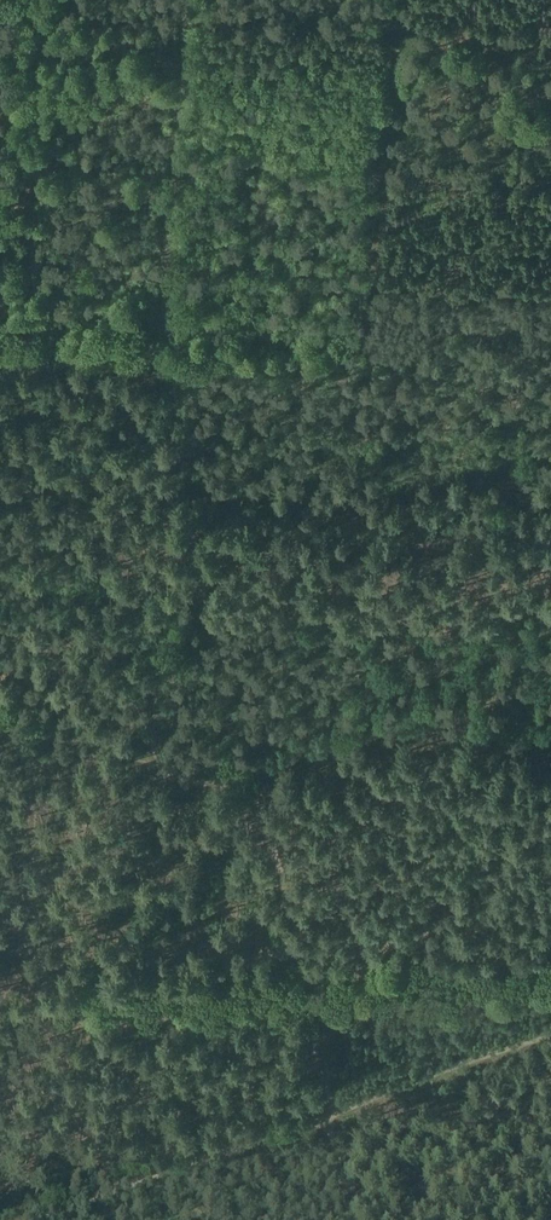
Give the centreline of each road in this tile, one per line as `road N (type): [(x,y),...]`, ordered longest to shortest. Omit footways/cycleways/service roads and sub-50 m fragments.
road 1 (track): [(350,1219),(263,813),(238,787),(167,773),(155,758),(177,398),(162,321),(187,0)]
road 2 (track): [(550,1034),(29,1219)]
road 3 (track): [(0,348),(128,354),(163,345)]
road 4 (track): [(155,758),(0,721)]

